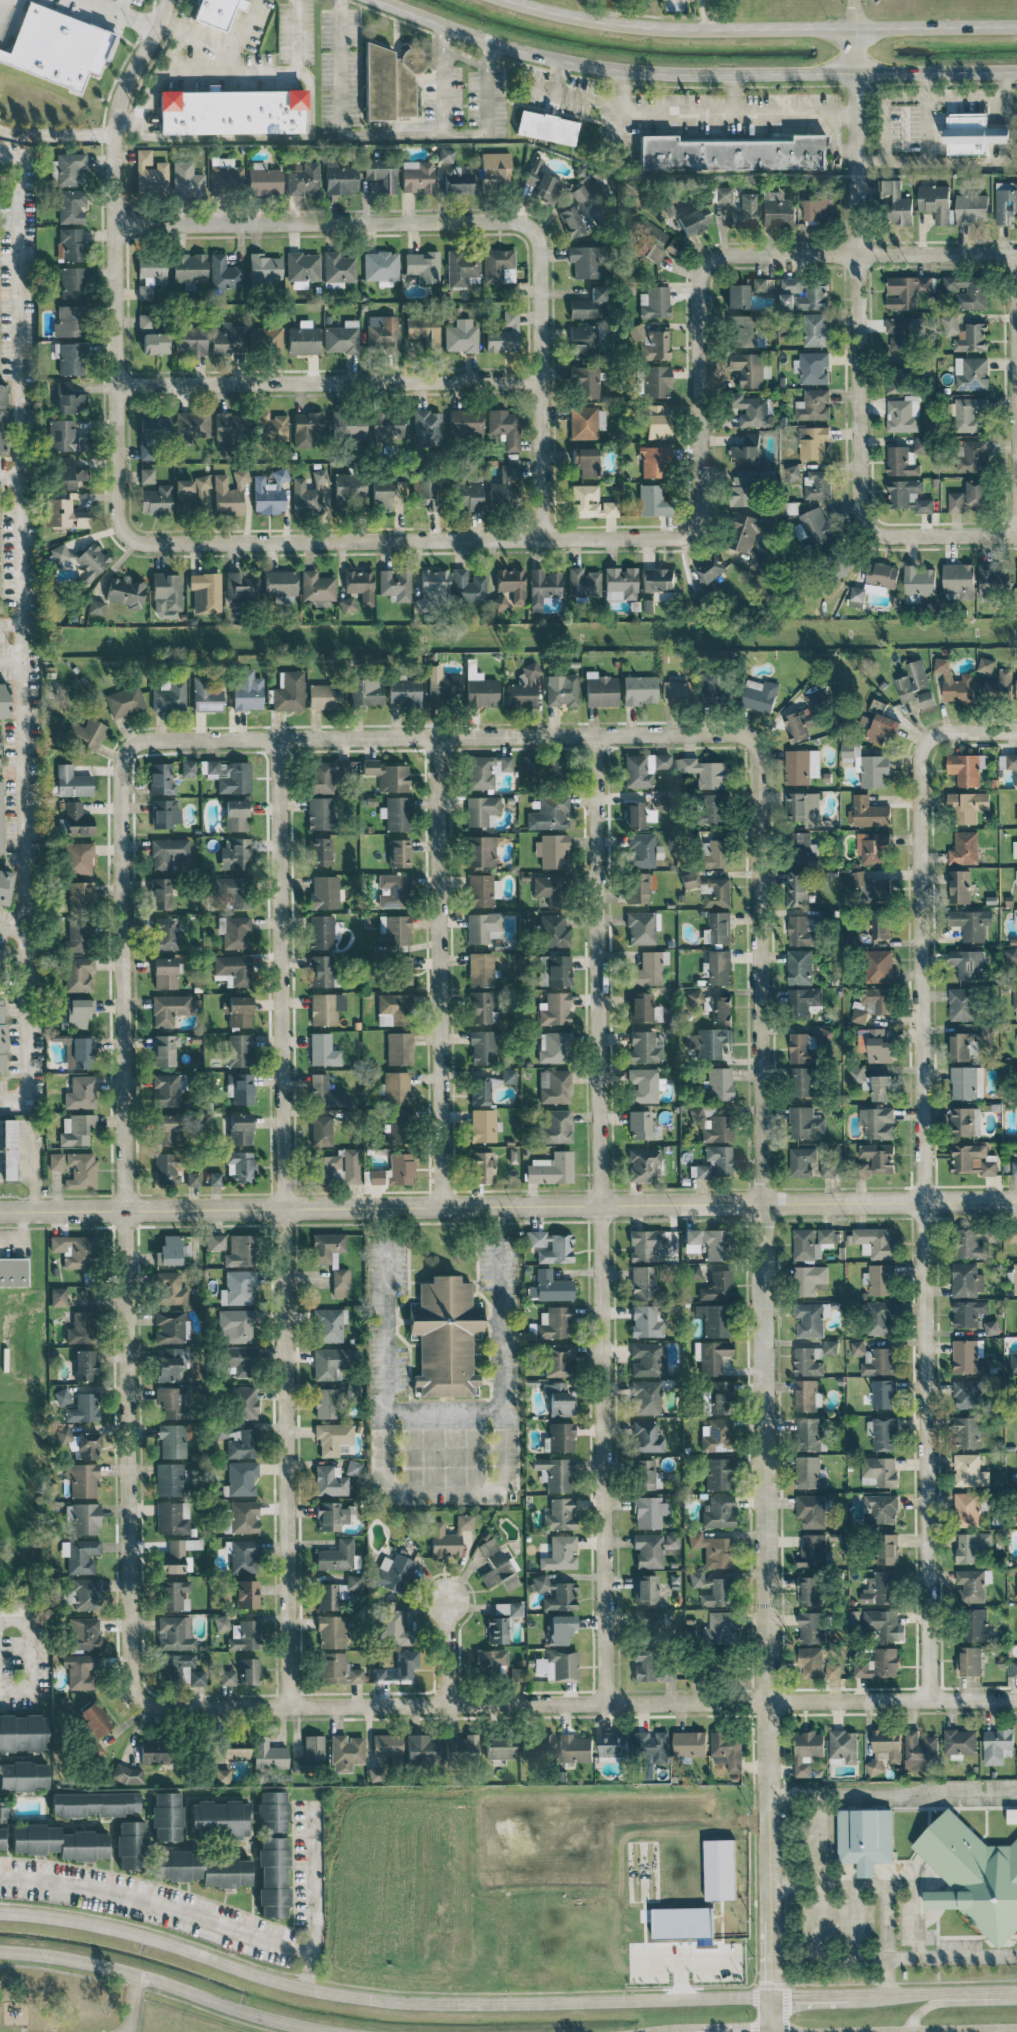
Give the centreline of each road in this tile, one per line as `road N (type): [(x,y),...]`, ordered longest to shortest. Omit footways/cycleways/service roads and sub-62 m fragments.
road 1 (residential): [(749,738),(756,752),(770,1996)]
road 2 (residential): [(0,1211),(1016,1199)]
road 3 (residential): [(278,738),(289,1707)]
road 4 (residential): [(594,736),(604,1703)]
road 5 (residential): [(130,746),(120,770),(129,1684),(141,1704)]
road 6 (residential): [(921,744),(927,1699)]
road 7 (residential): [(141,1704),(172,1710),(1016,1698)]
road 8 (secondary): [(770,1996),(376,1999),(305,1989),(147,1937),(0,1913)]
road 9 (residential): [(130,746),(152,739),(749,738)]
road 10 (residential): [(125,535),(140,542),(675,538),(693,531)]
road 11 (residential): [(167,0),(115,115),(118,518),(125,535)]
road 12 (residential): [(851,0),(861,530)]
road 13 (secondary): [(1016,26),(672,28),(510,0)]
road 14 (residential): [(434,737),(442,1206)]
road 15 (residential): [(115,384),(539,378)]
road 16 (residential): [(115,223),(511,219),(530,229)]
road 17 (secondary): [(0,1951),(80,1959),(326,2031)]
road 18 (residential): [(530,229),(539,244),(543,539)]
road 19 (residential): [(705,262),(724,255),(1016,252)]
road 20 (residential): [(1014,252),(1016,532)]
road 21 (residential): [(705,262),(698,278),(702,515),(693,531)]
road 22 (secondary): [(733,74),(1002,72)]
road 23 (secondary): [(379,0),(559,61)]
road 24 (residential): [(861,530),(1016,532)]
road 25 (secondary): [(1016,1990),(873,1994)]

